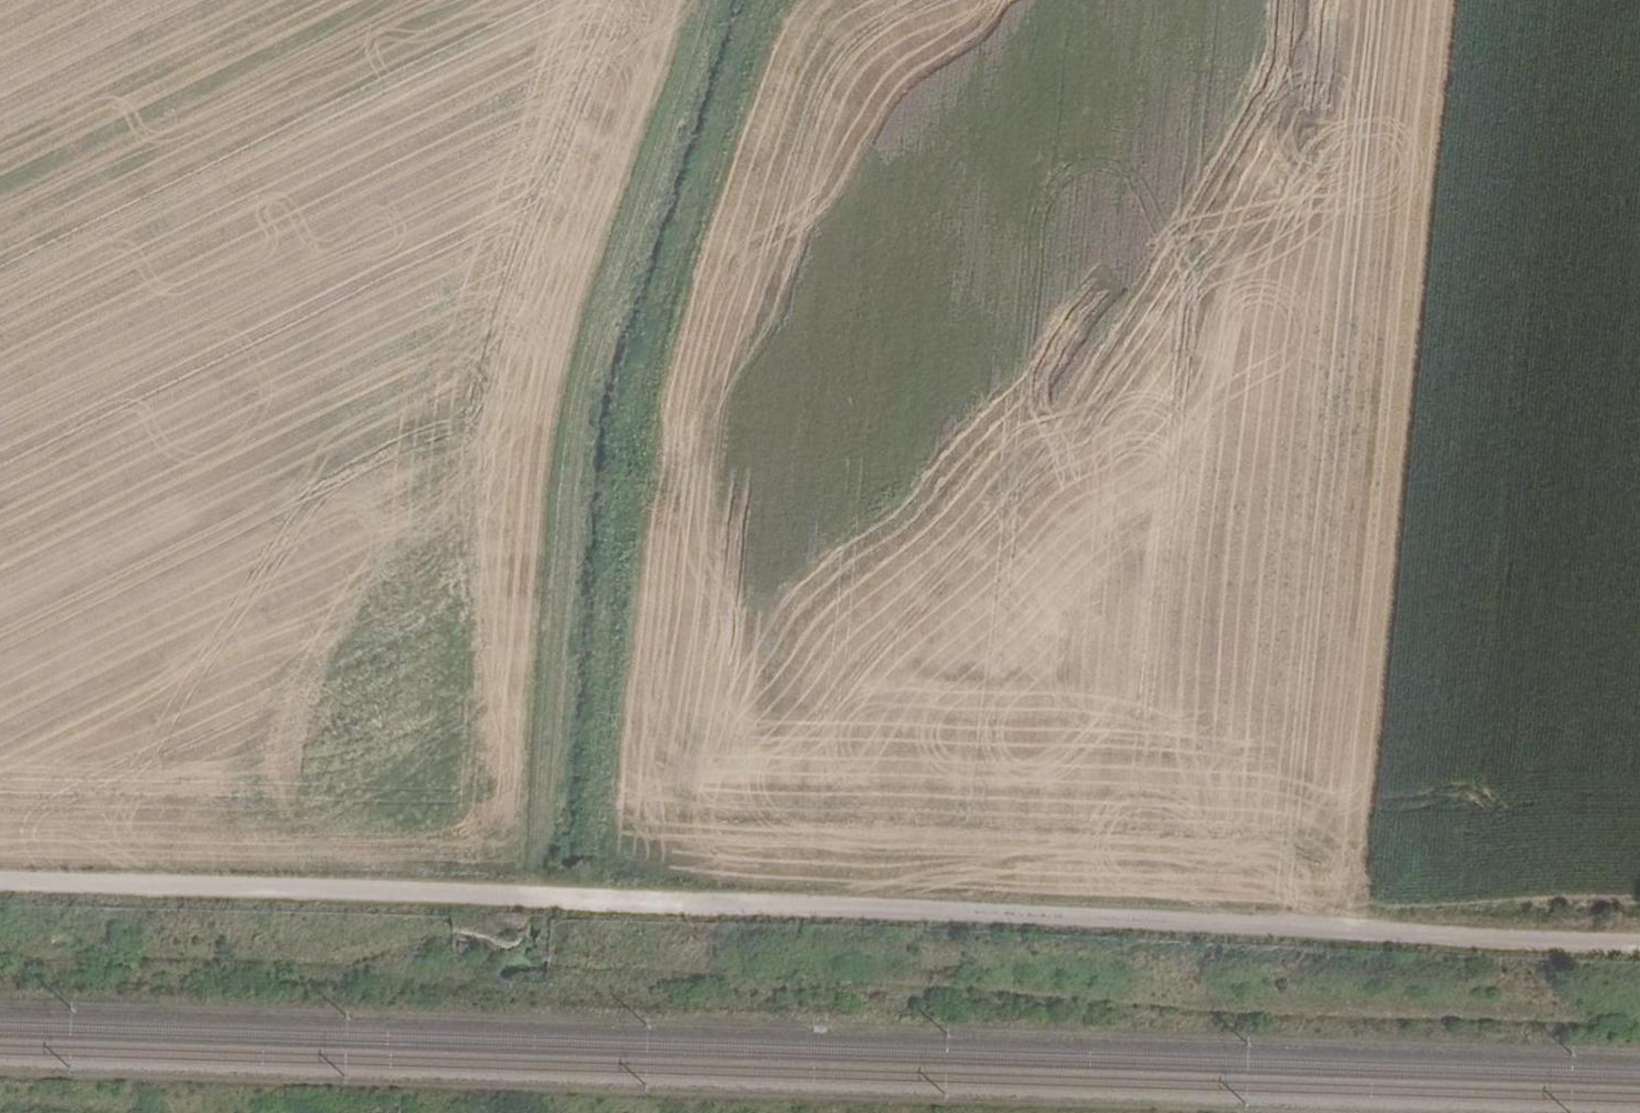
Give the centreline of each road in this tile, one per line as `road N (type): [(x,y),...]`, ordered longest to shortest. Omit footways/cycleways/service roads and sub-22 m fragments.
road 1 (track): [(0,893),(551,907),(1639,958)]

